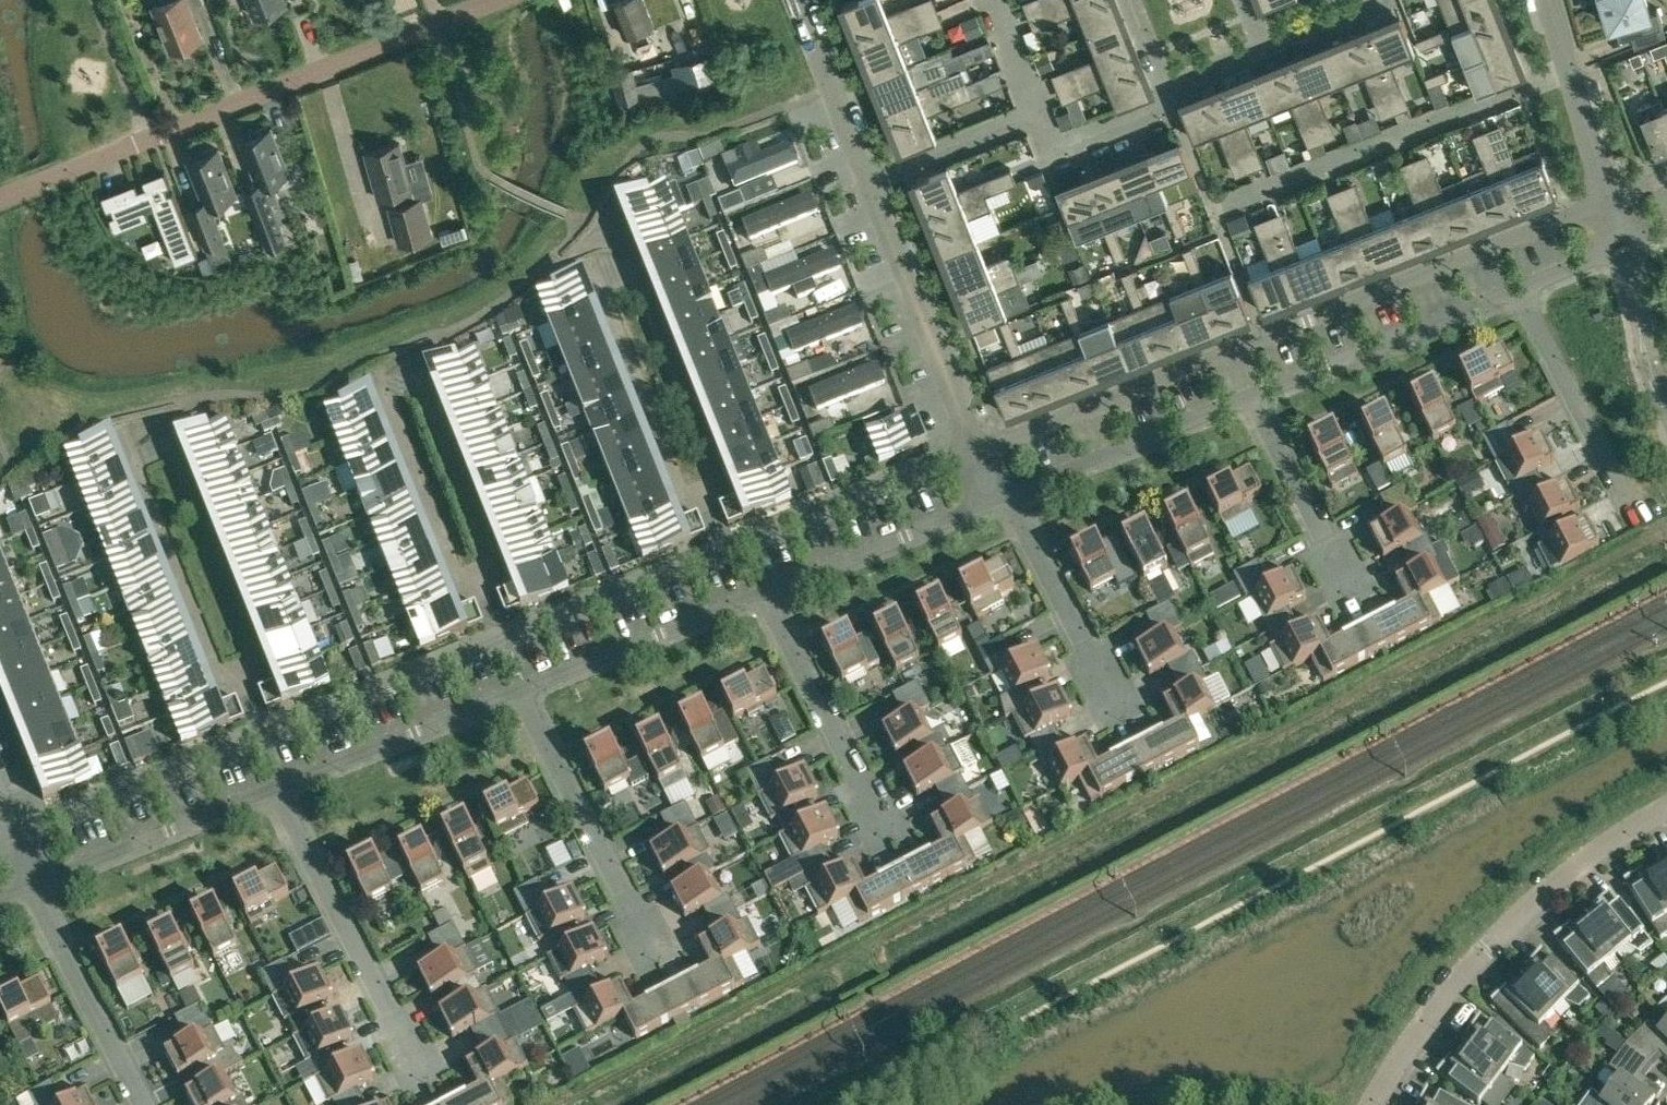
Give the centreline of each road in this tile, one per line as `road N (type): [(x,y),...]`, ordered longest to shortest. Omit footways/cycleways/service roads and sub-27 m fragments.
road 1 (residential): [(1607,202),(977,455)]
road 2 (residential): [(0,199),(498,0)]
road 3 (residential): [(1372,1104),(1435,1005),(1488,947),(1549,890),(1666,805)]
road 4 (residential): [(273,787),(426,1081)]
road 5 (residential): [(127,450),(165,436),(253,662),(242,682)]
road 6 (residential): [(632,257),(598,278),(687,503),(708,508)]
road 7 (residential): [(518,690),(657,957)]
road 8 (residential): [(977,455),(868,181)]
road 9 (residential): [(1250,396),(1517,289)]
road 10 (residential): [(484,595),(493,574),(417,373),(381,387)]
road 11 (residential): [(762,592),(889,836)]
road 12 (residential): [(267,737),(13,838)]
road 13 (residential): [(242,682),(221,684),(127,450)]
road 14 (residential): [(708,508),(720,487),(632,257)]
road 15 (residential): [(977,455),(728,552)]
road 16 (residential): [(273,787),(518,690)]
road 17 (residential): [(1006,494),(1250,396)]
road 18 (residential): [(29,885),(273,787)]
road 19 (residential): [(518,690),(762,592)]
road 20 (residential): [(762,592),(1006,494)]
road 21 (residential): [(500,643),(267,737)]
road 22 (residential): [(1006,494),(1122,716)]
road 23 (residential): [(29,885),(143,1104)]
road 24 (residential): [(728,552),(500,643)]
road 25 (residential): [(381,387),(463,590),(484,595)]
road 26 (residential): [(1517,289),(1627,499)]
road 27 (residential): [(1250,396),(1354,595)]
road 28 (residential): [(1607,202),(1547,0)]
road 29 (residential): [(868,181),(795,0)]
road 30 (residential): [(1164,89),(1160,112),(1054,155),(1037,113)]
road 31 (residential): [(1037,113),(868,181)]
road 32 (residential): [(1666,395),(1621,248)]
road 33 (residential): [(1383,0),(1265,49)]
road 34 (residential): [(1037,113),(992,0)]

